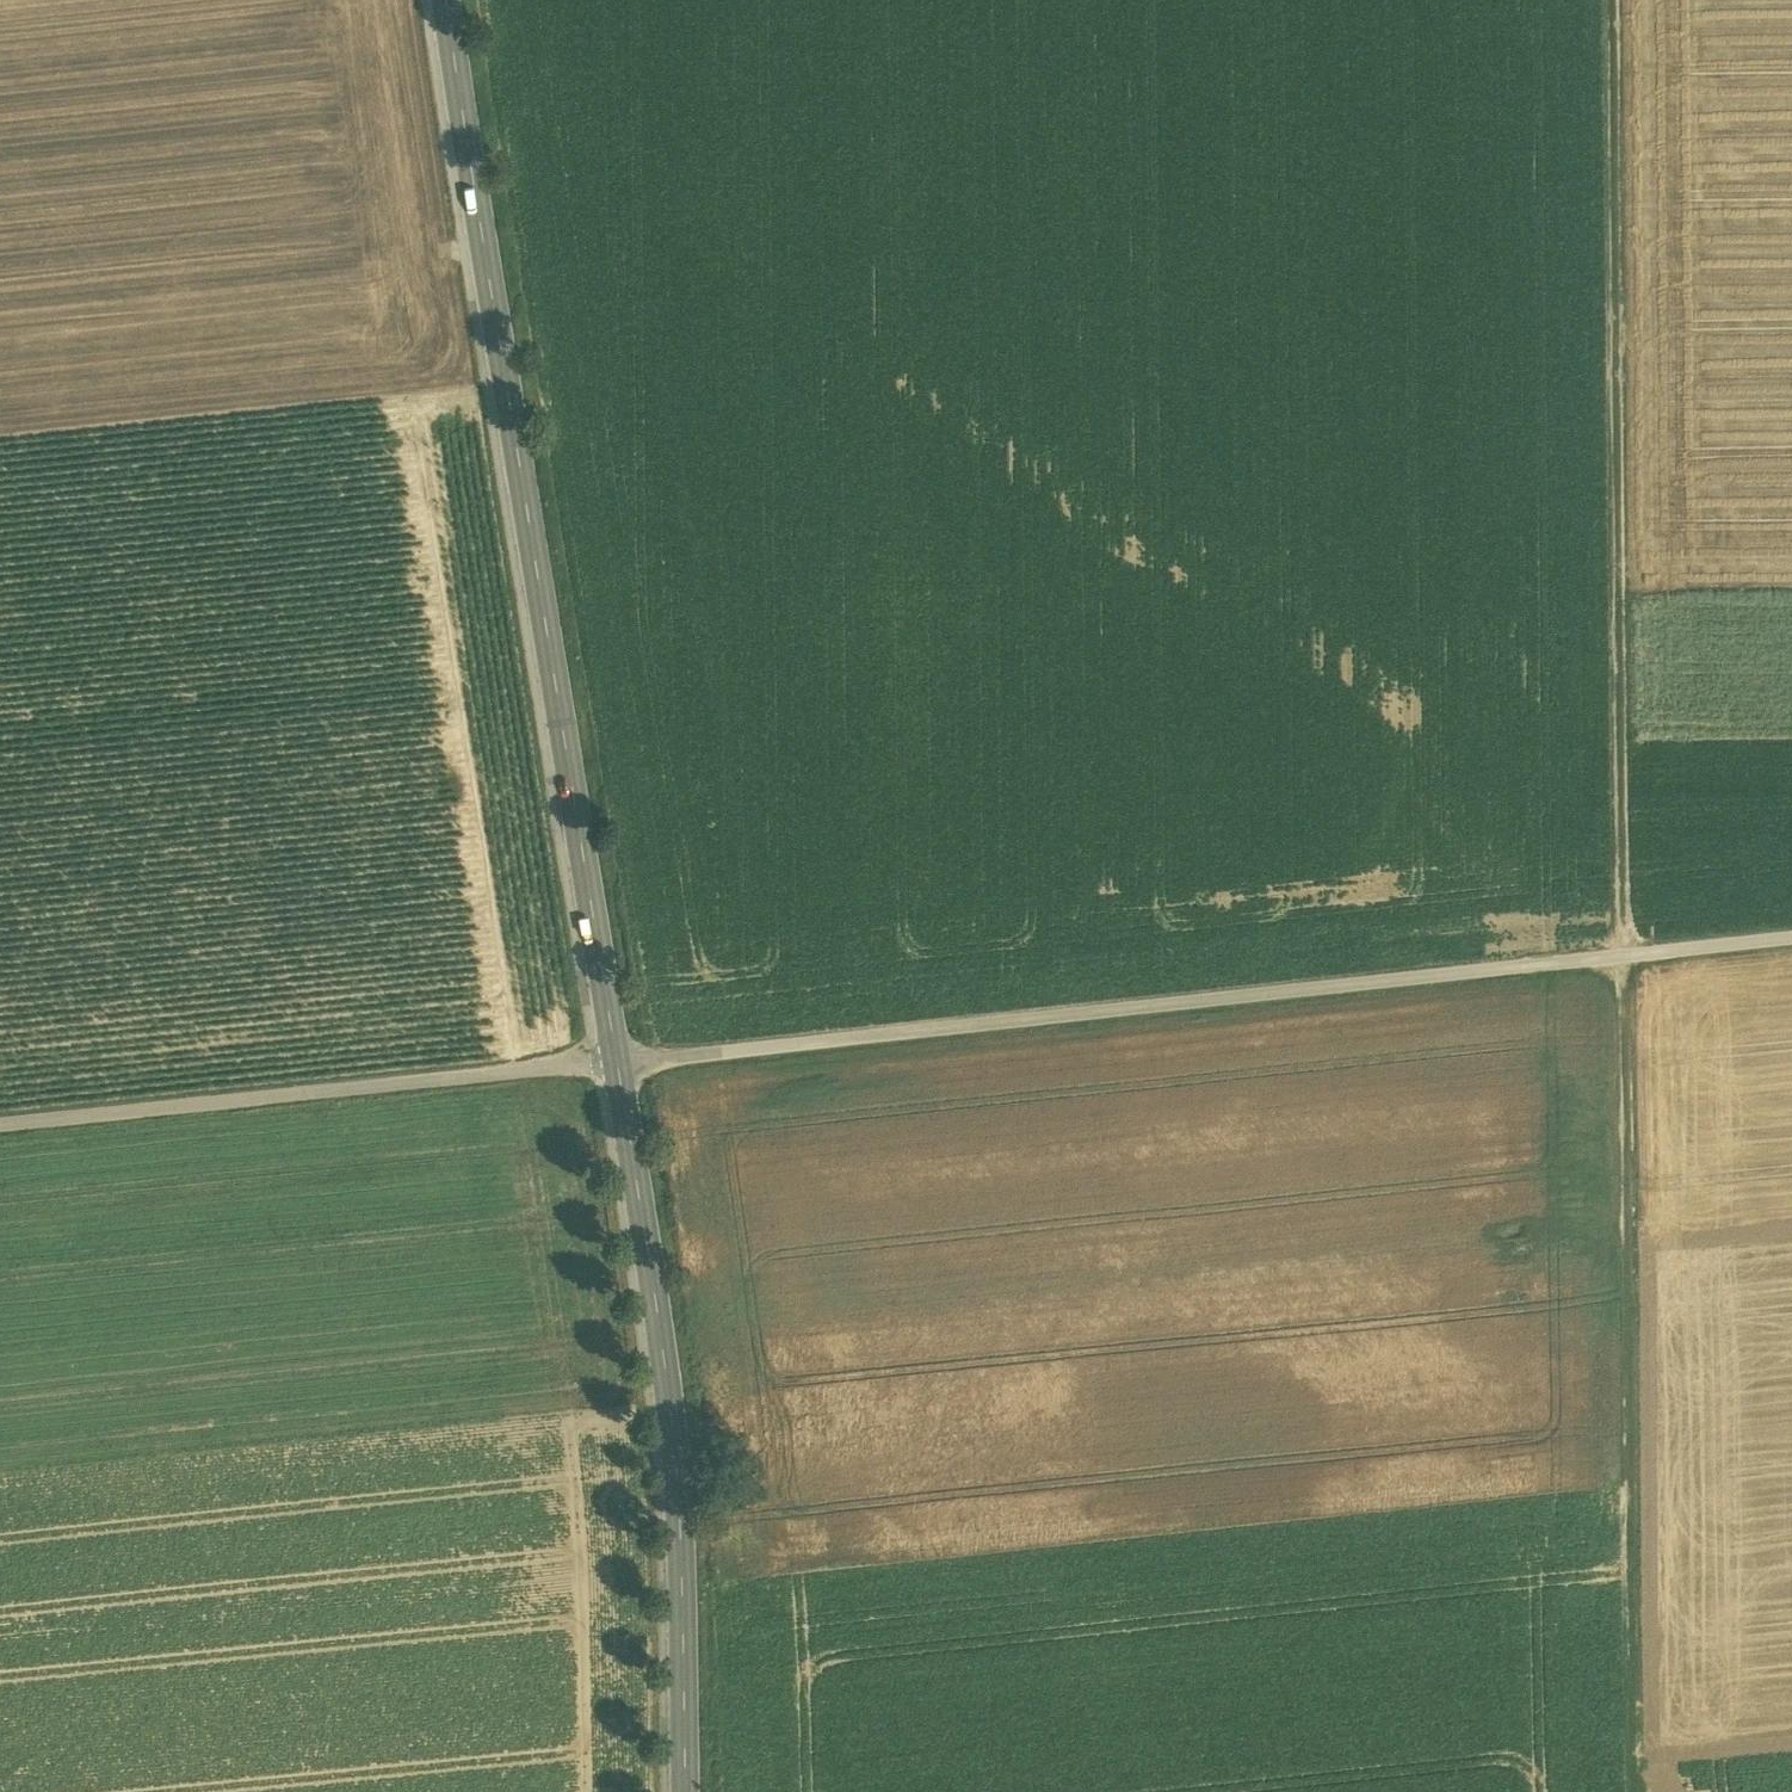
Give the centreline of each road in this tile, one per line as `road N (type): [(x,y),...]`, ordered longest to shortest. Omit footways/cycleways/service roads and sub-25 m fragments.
road 1 (secondary): [(447,0),(673,1430),(685,1791)]
road 2 (track): [(1791,938),(0,1131)]
road 3 (track): [(1613,0),(1644,1791)]

